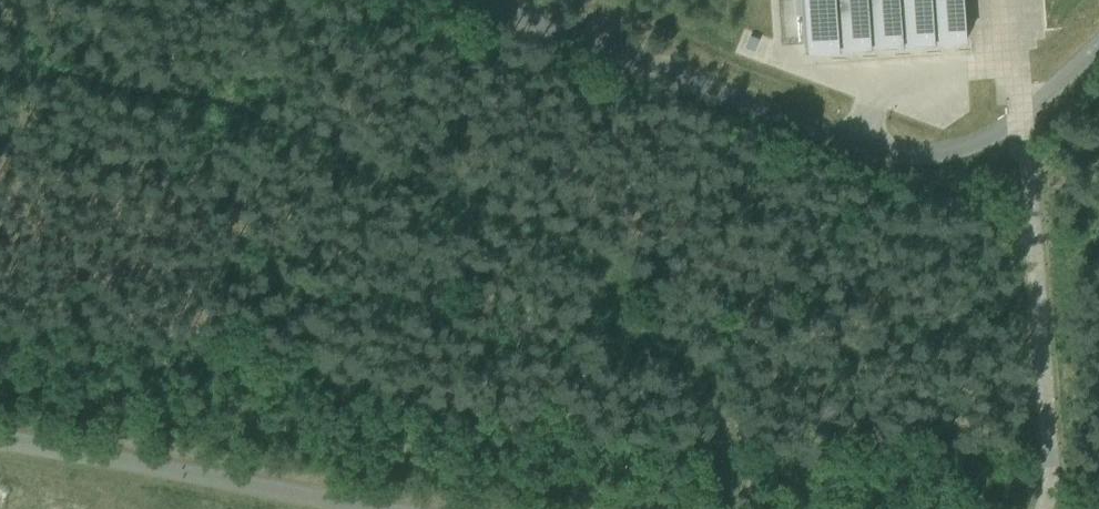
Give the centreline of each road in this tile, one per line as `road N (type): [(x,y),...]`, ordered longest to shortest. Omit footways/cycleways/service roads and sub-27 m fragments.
road 1 (unclassified): [(0,440),(376,508)]

